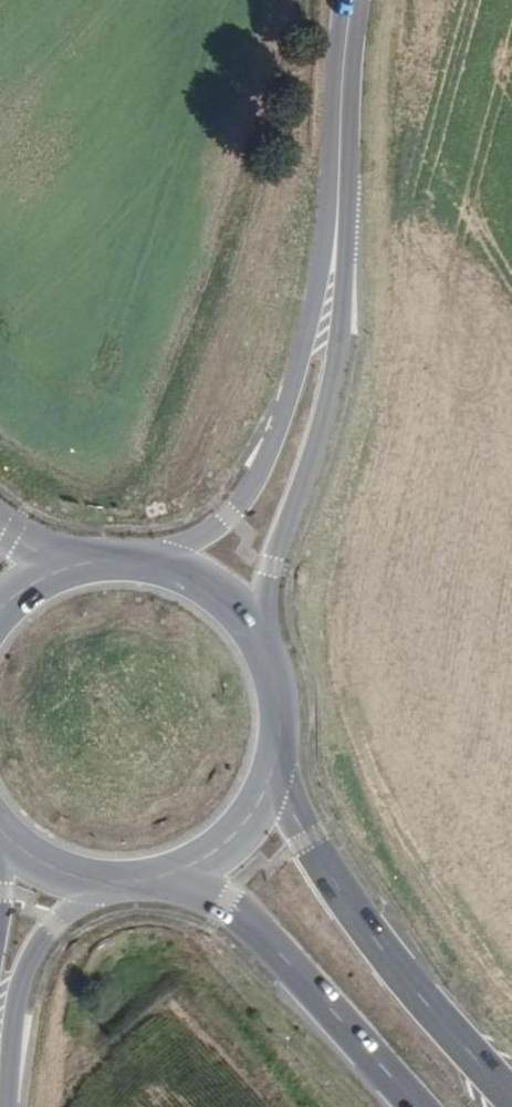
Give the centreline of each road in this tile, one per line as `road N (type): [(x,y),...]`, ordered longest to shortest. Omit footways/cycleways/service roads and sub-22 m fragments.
road 1 (secondary): [(265,651),(272,566),(322,426),(335,362),(340,235)]
road 2 (primary): [(511,1086),(428,1008),(352,910),(297,824),(275,765)]
road 3 (secondary): [(340,235),(293,391),(247,498),(194,544),(144,561)]
road 4 (primary): [(148,881),(195,888),(228,907),(413,1106)]
road 5 (secondary): [(5,1106),(14,1007),(34,956),(69,911),(115,884)]
road 6 (secondary): [(352,0),(340,235)]
road 7 (primary): [(148,881),(222,847),(255,810),(275,765)]
road 8 (primary): [(265,651),(240,614),(206,585),(144,561)]
road 9 (primary): [(0,832),(61,874),(115,884)]

